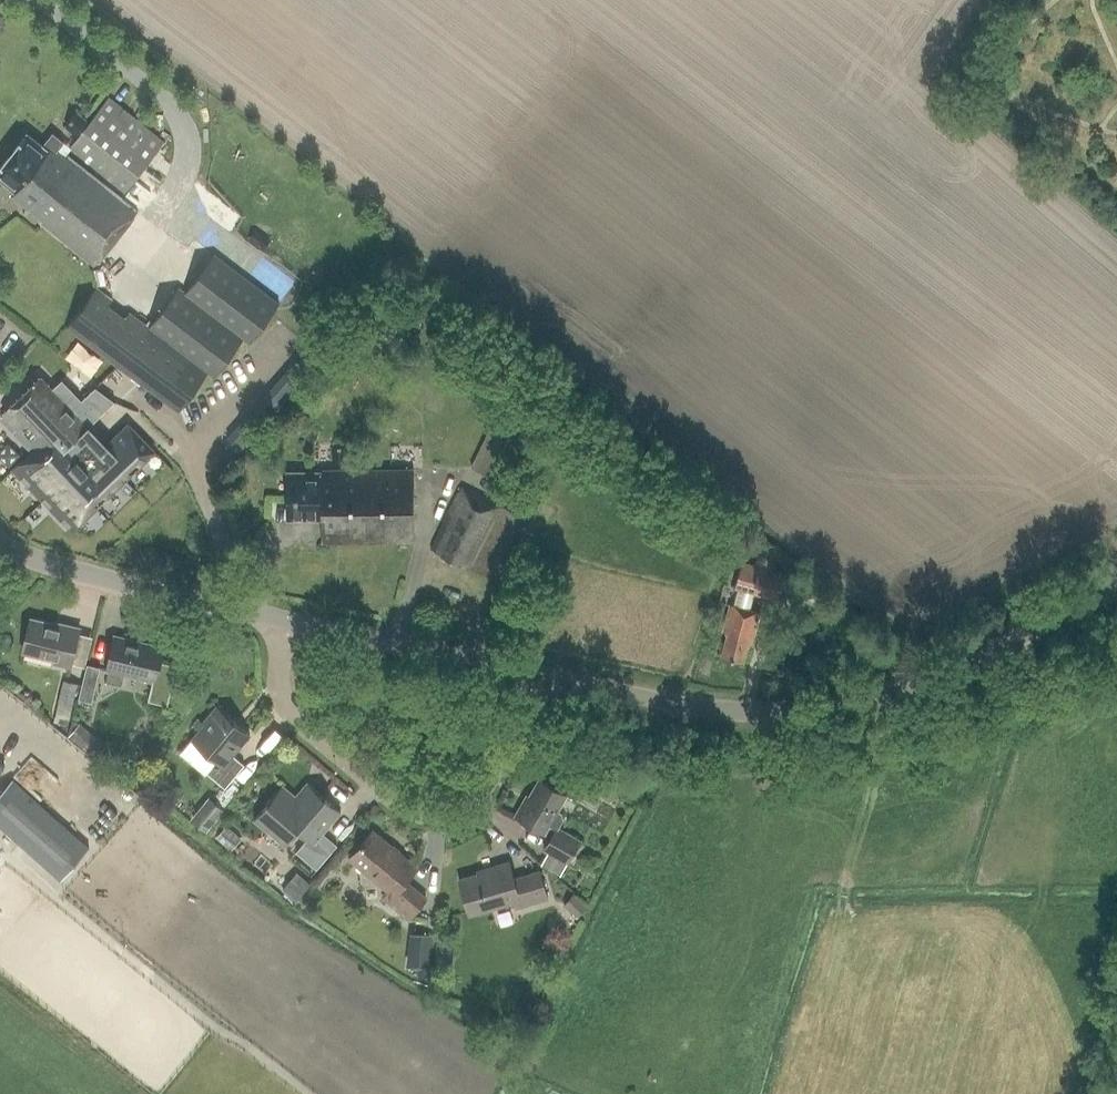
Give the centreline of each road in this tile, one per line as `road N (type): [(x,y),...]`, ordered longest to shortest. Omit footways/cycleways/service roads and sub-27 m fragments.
road 1 (unclassified): [(1060,616),(963,668),(833,706),(697,708),(544,679)]
road 2 (unclassified): [(289,624),(277,678),(289,711),(391,797),(431,815),(449,815),(483,789),(544,679)]
road 3 (unclassified): [(289,624),(0,549)]
road 4 (unclassified): [(544,679),(289,624)]

